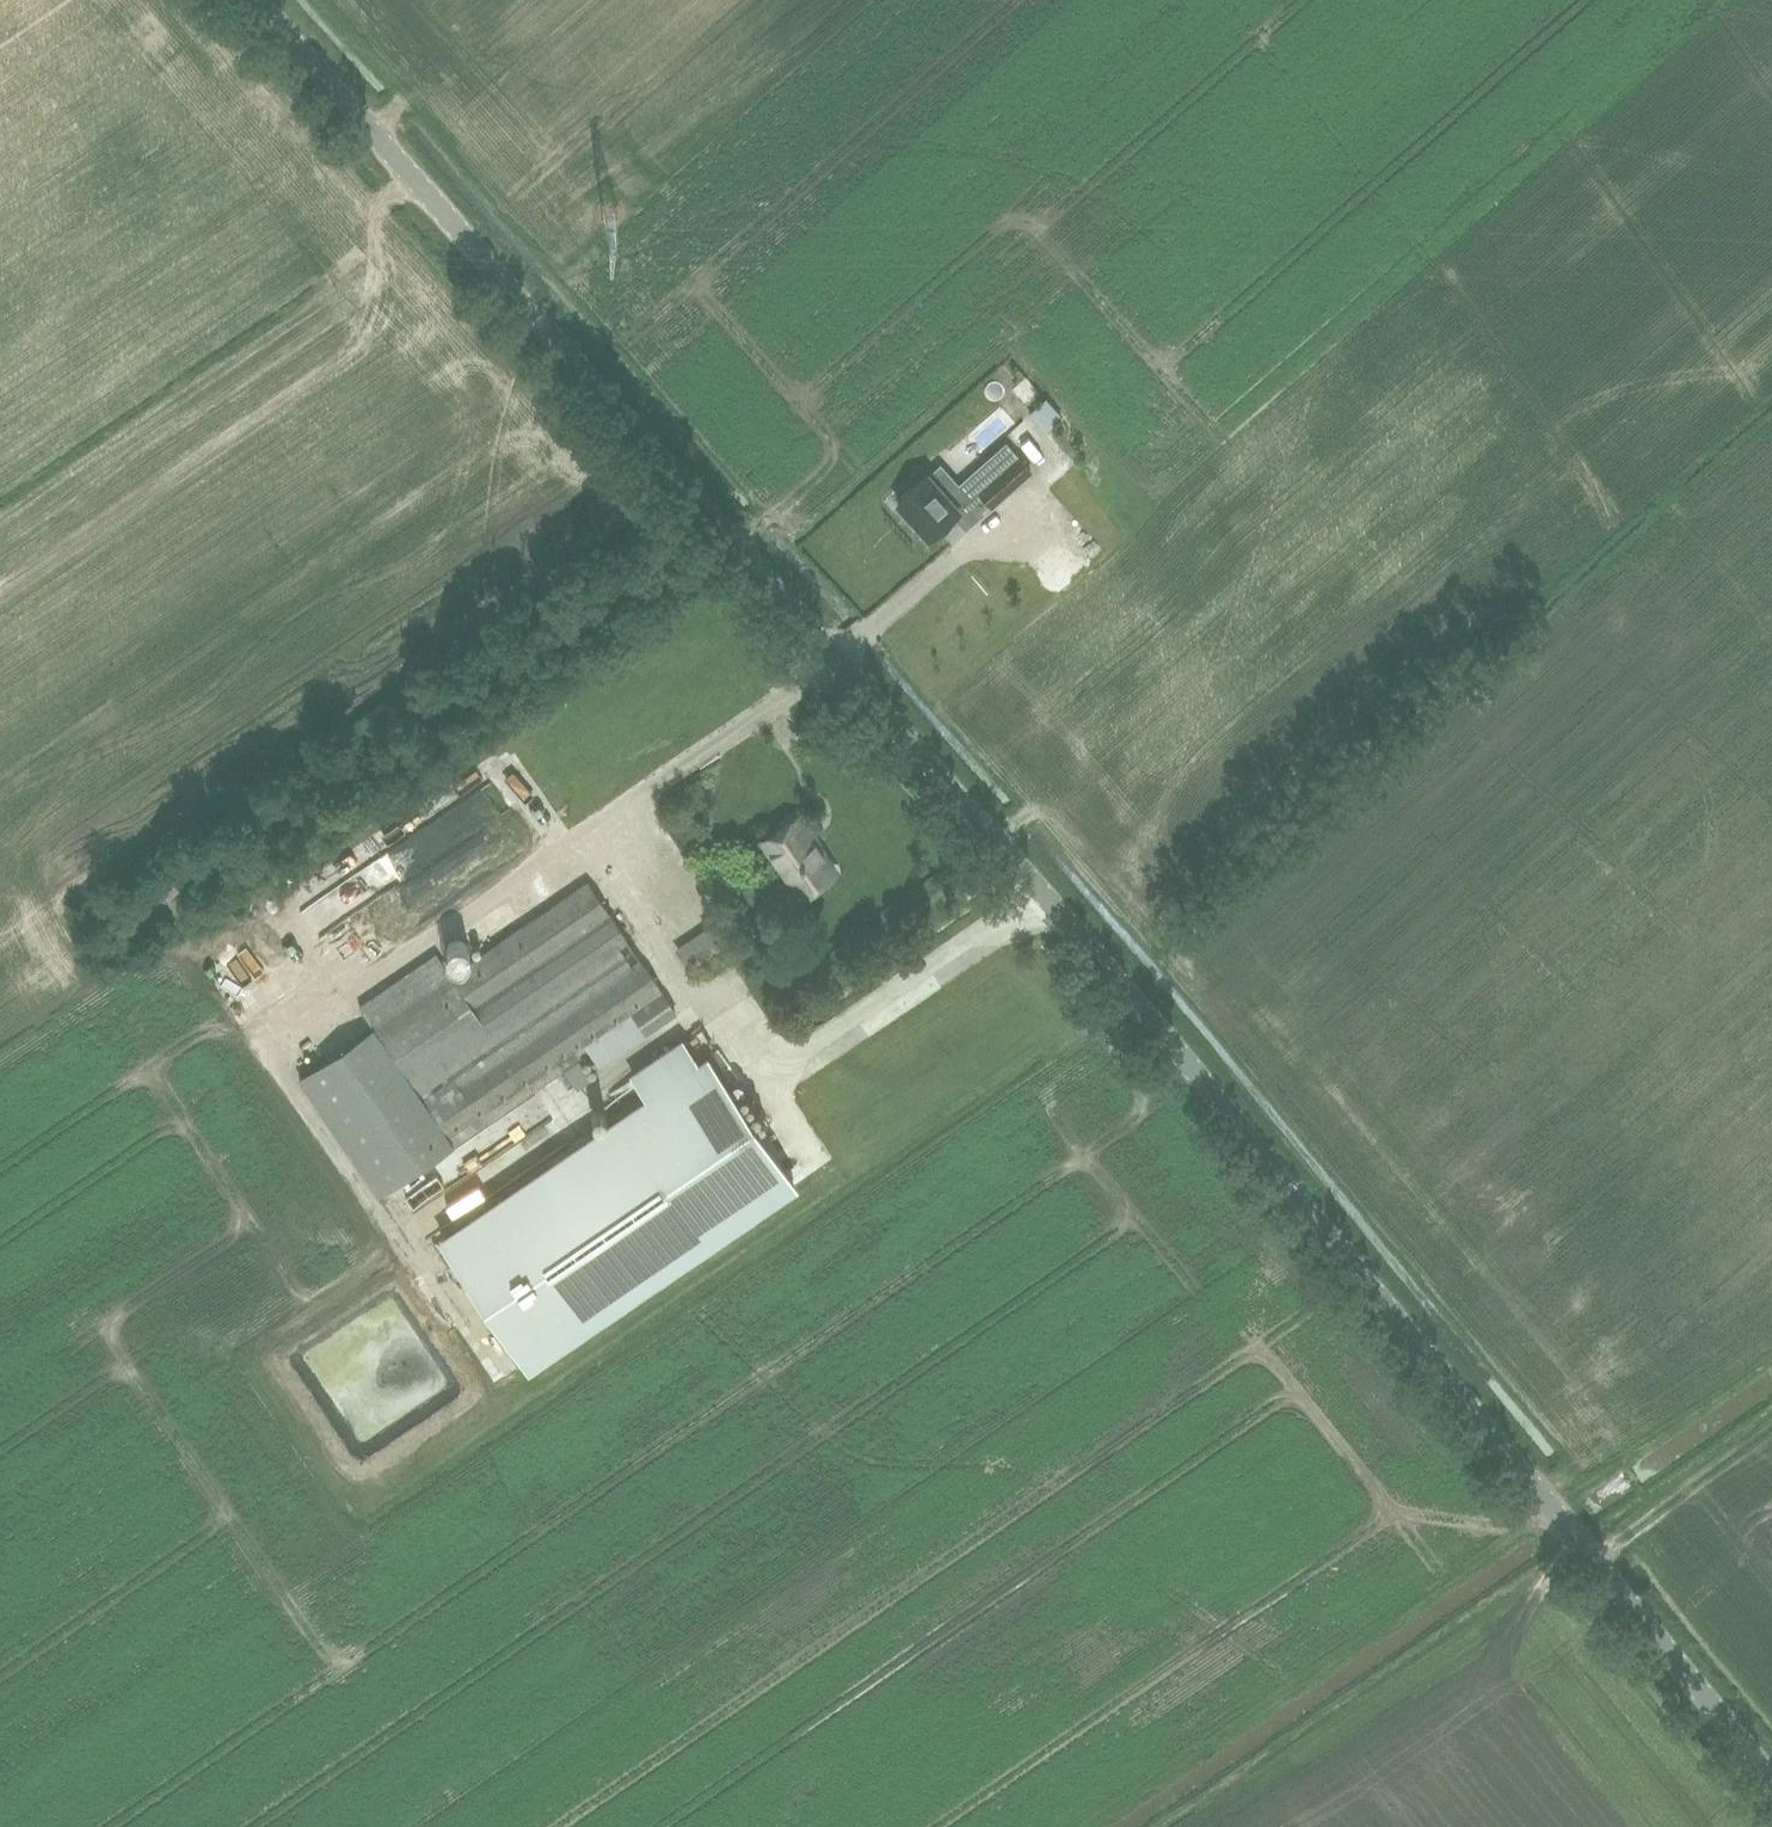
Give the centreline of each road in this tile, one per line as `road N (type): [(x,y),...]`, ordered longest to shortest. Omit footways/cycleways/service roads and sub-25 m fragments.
road 1 (unclassified): [(1771,1783),(1143,1010),(257,0)]

